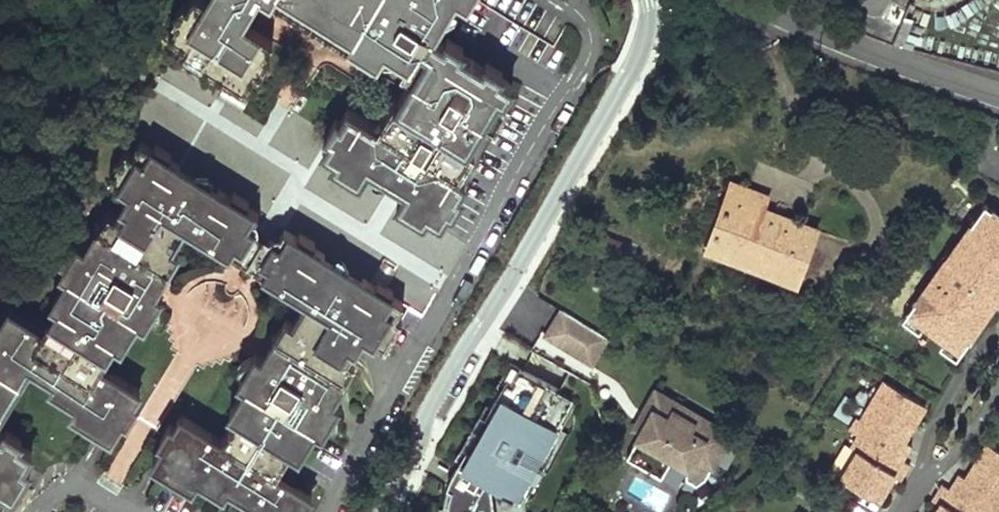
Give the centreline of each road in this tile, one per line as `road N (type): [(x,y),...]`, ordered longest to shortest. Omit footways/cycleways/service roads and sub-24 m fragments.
road 1 (residential): [(376,511),(641,51),(649,0)]
road 2 (residential): [(755,0),(827,37),(998,97)]

